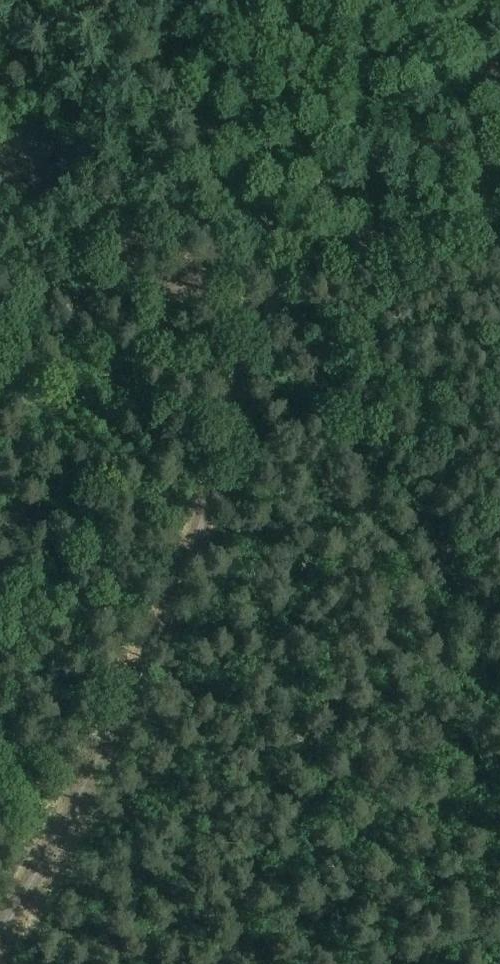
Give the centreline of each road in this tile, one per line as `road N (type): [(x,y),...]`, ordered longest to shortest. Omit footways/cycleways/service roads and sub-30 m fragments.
road 1 (track): [(288,257),(114,747),(0,957)]
road 2 (track): [(499,211),(0,308)]
road 3 (track): [(499,583),(412,473),(288,257)]
road 4 (track): [(125,0),(288,257)]

